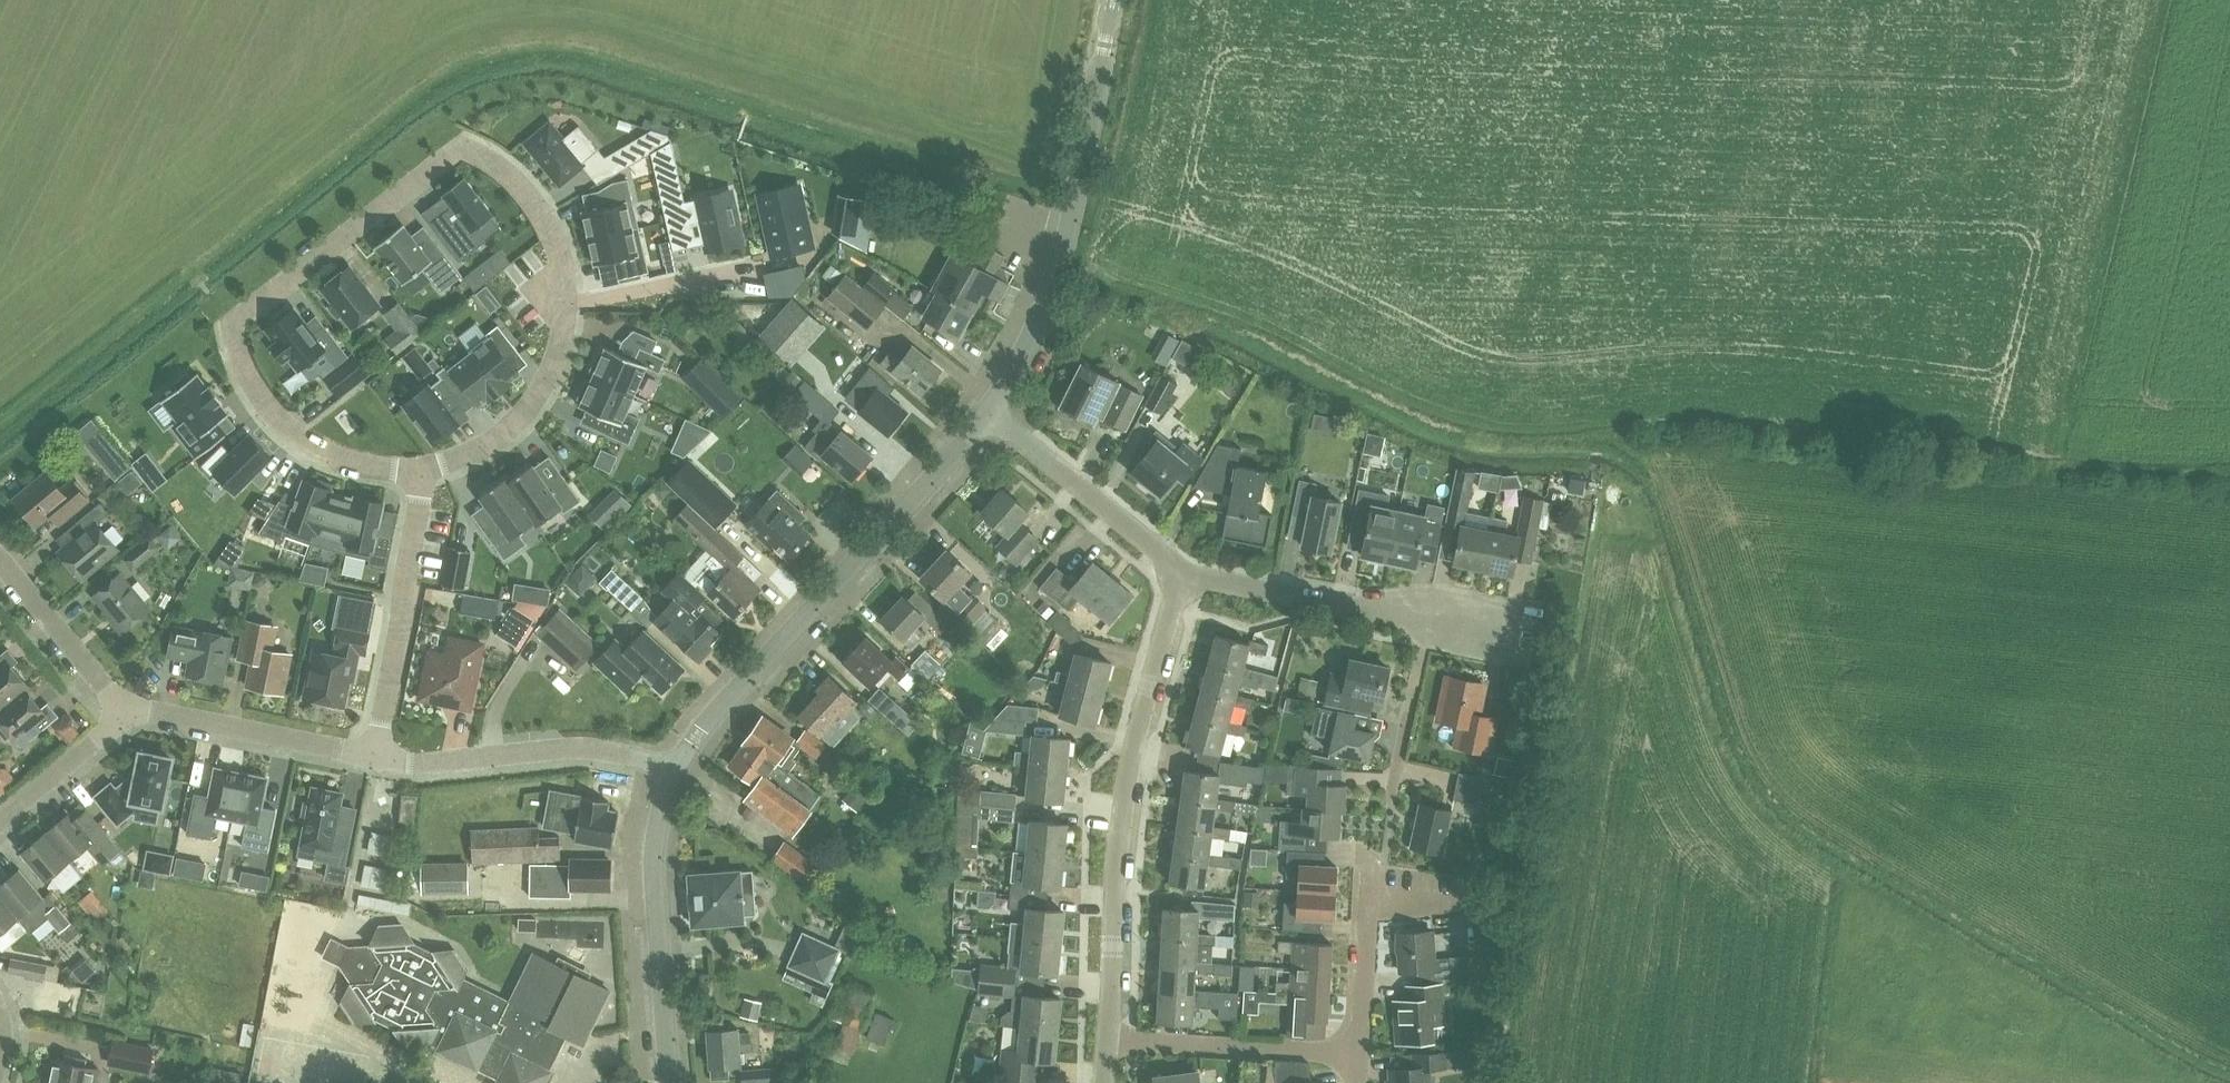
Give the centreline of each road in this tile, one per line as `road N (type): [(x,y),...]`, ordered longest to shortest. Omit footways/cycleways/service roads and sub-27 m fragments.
road 1 (residential): [(420,477),(347,462),(285,426),(236,344),(239,321),(464,151),(484,158),(532,206),(558,259),(563,303)]
road 2 (tertiary): [(671,770),(990,413)]
road 3 (residential): [(1109,1039),(1125,772),(1186,573)]
road 4 (tertiary): [(990,413),(1057,272),(1114,0)]
road 5 (tertiary): [(669,1082),(654,861),(654,824),(671,770)]
road 6 (residential): [(671,770),(570,752),(375,759)]
road 7 (residential): [(375,759),(420,477)]
road 8 (residential): [(375,759),(122,717)]
road 9 (residential): [(1186,573),(990,413)]
road 10 (residential): [(1109,1039),(1361,1055)]
road 11 (residential): [(1361,1055),(1370,891),(1456,897)]
road 12 (residential): [(1431,617),(1186,573)]
road 13 (residential): [(563,303),(544,381),(517,422),(420,477)]
road 14 (residential): [(122,717),(0,559)]
road 15 (residential): [(1391,799),(1431,617)]
road 16 (residential): [(563,303),(732,271)]
road 17 (residential): [(122,717),(0,821)]

